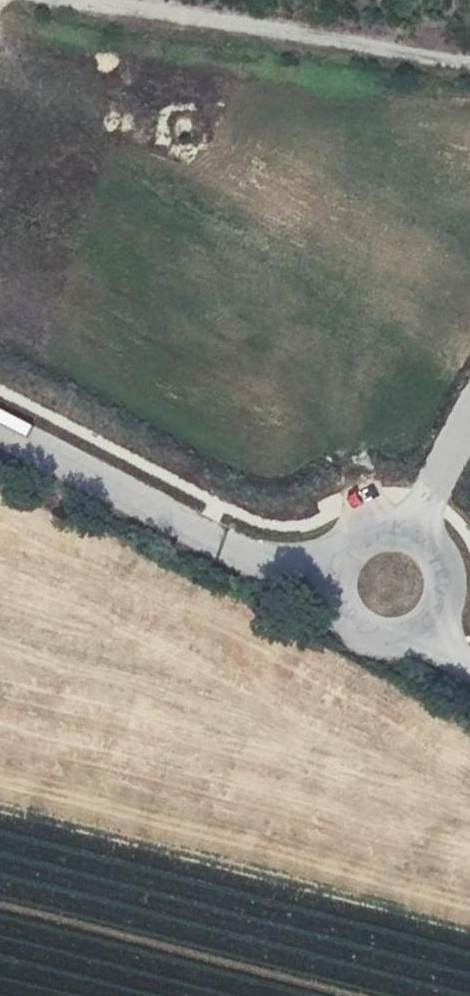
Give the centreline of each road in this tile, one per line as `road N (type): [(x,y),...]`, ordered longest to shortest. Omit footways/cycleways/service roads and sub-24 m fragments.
road 1 (track): [(108,0),(469,65)]
road 2 (unclassified): [(331,577),(245,558),(0,431)]
road 3 (unclassified): [(331,577),(334,603),(370,641),(397,644),(429,630)]

